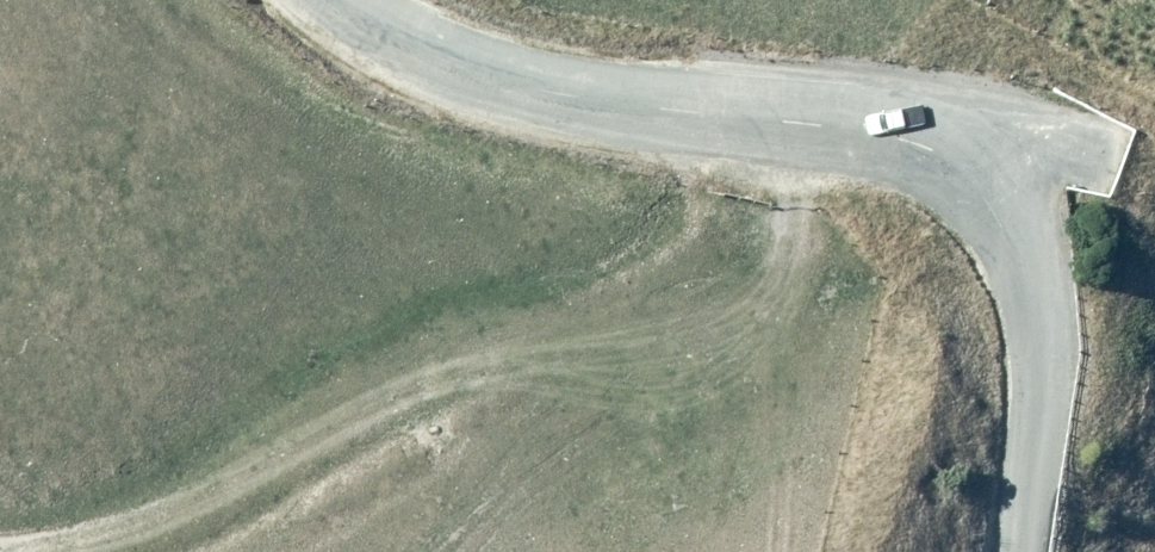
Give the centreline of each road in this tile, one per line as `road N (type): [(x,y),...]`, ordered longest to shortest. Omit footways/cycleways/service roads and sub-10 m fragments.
road 1 (tertiary): [(333,0),(445,91),(973,165),(1044,223),(1039,551)]
road 2 (track): [(802,142),(799,210),(789,234),(731,284),(151,512),(0,536)]

